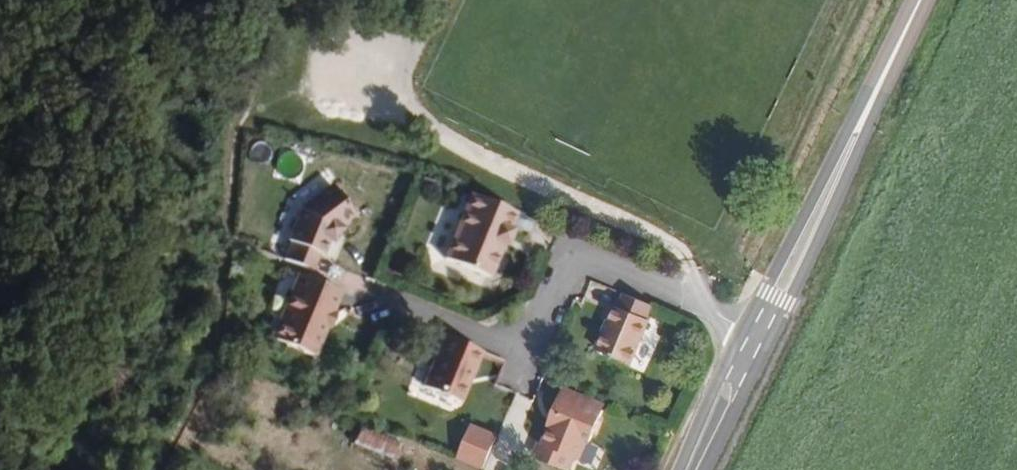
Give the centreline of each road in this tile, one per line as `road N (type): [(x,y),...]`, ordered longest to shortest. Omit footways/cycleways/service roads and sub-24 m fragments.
road 1 (residential): [(742,333),(735,319),(578,261),(523,352),(370,298)]
road 2 (secondary): [(921,0),(742,333)]
road 3 (secondary): [(742,333),(675,469)]

